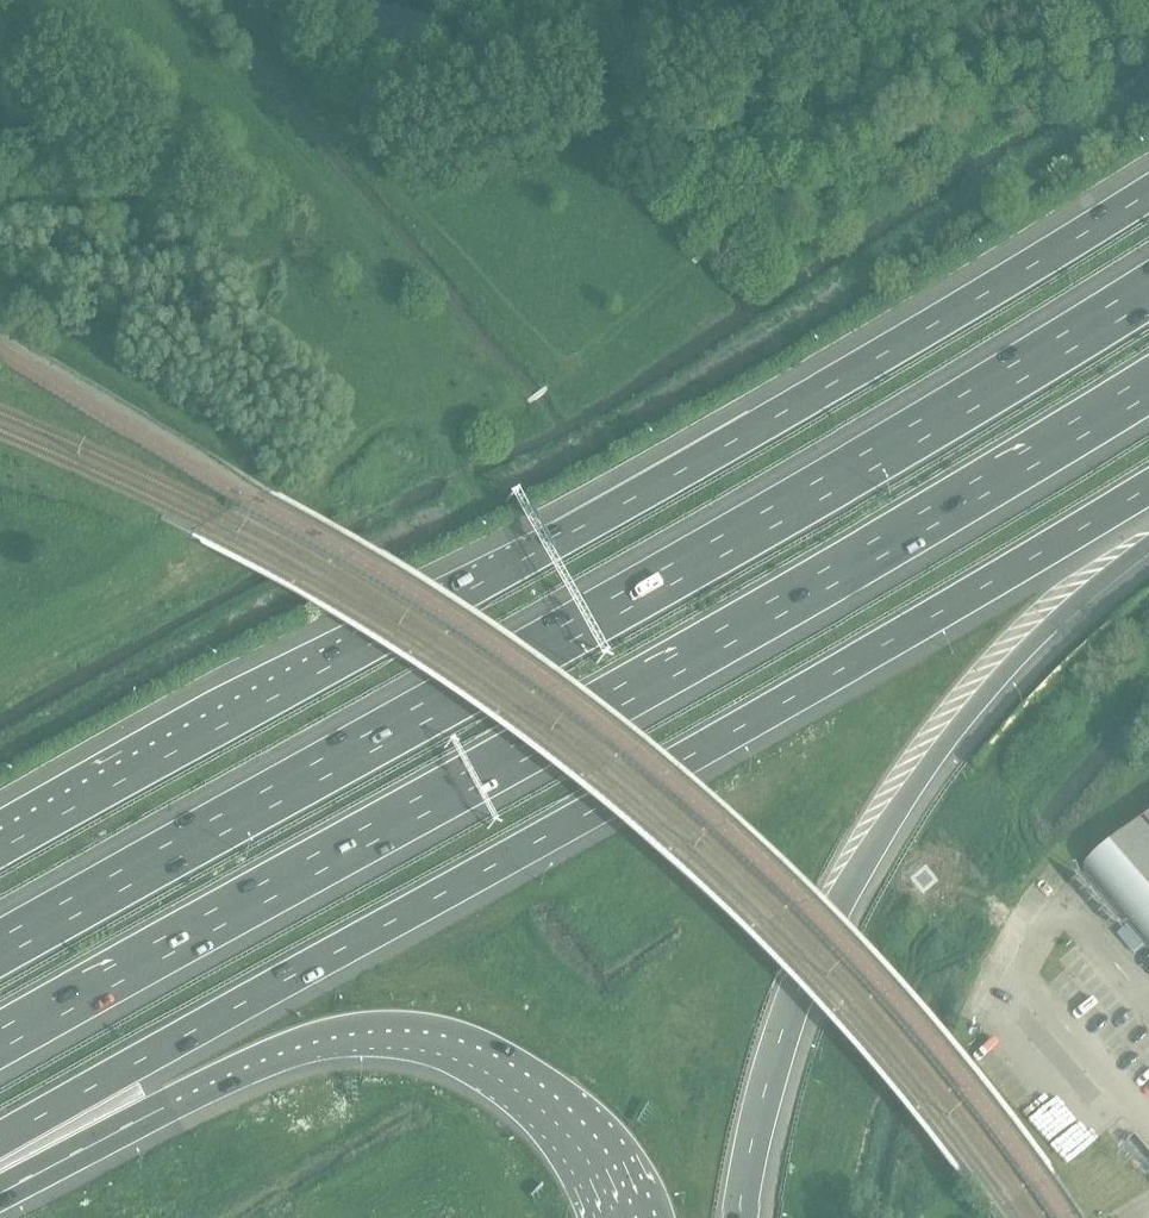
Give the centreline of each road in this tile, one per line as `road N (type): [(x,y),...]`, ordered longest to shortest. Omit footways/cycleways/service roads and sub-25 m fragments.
road 1 (motorway): [(1148,293),(912,439),(0,949)]
road 2 (motorway): [(1148,194),(684,470),(0,850)]
road 3 (motorway): [(0,1040),(641,685),(1148,385)]
road 4 (motorway): [(0,1141),(1148,486)]
road 5 (motorway): [(740,1217),(781,1040),(873,849),(1017,660),(1148,546)]
road 6 (motorway): [(0,1176),(281,1054),(402,1031),(459,1042),(569,1100),(619,1157),(644,1217)]

